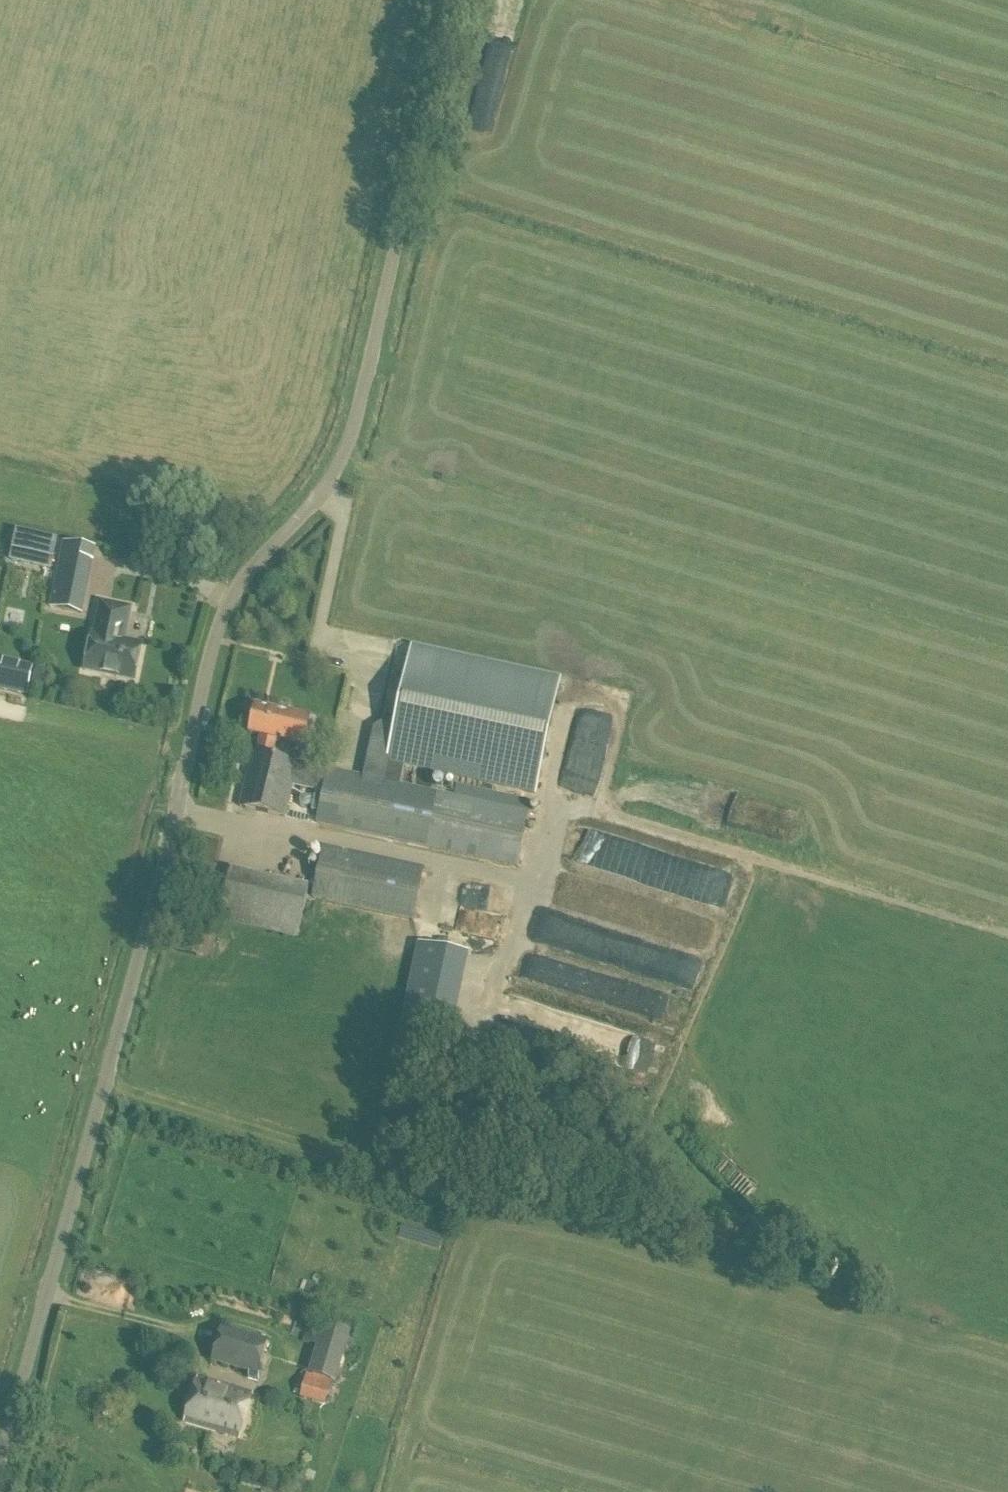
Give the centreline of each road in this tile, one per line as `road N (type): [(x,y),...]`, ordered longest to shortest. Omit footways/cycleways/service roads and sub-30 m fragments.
road 1 (unclassified): [(0,1466),(214,641),(248,574),(320,497),(340,463),(451,0)]

